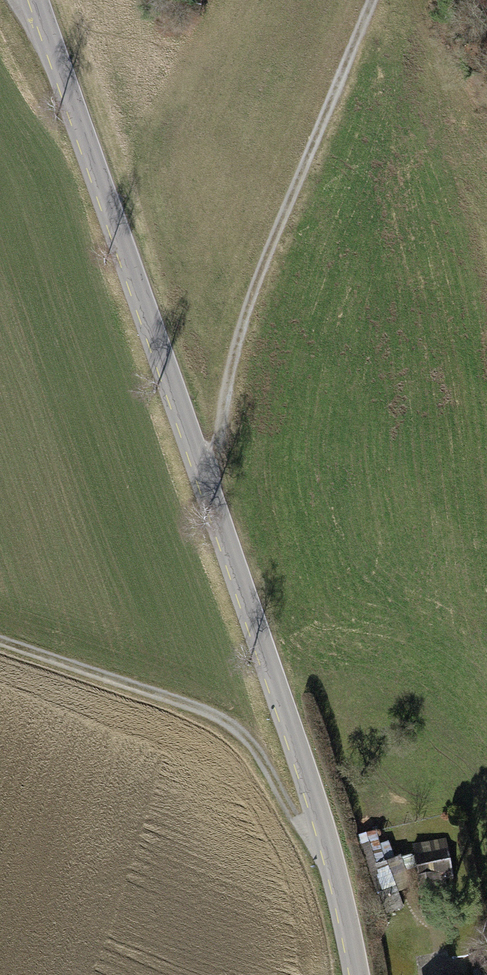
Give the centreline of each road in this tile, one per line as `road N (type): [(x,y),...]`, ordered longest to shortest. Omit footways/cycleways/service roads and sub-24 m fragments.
road 1 (tertiary): [(354,974),(293,735),(36,0)]
road 2 (track): [(375,0),(244,327),(209,496)]
road 3 (track): [(0,639),(228,721),(256,746),(315,846),(346,930)]

